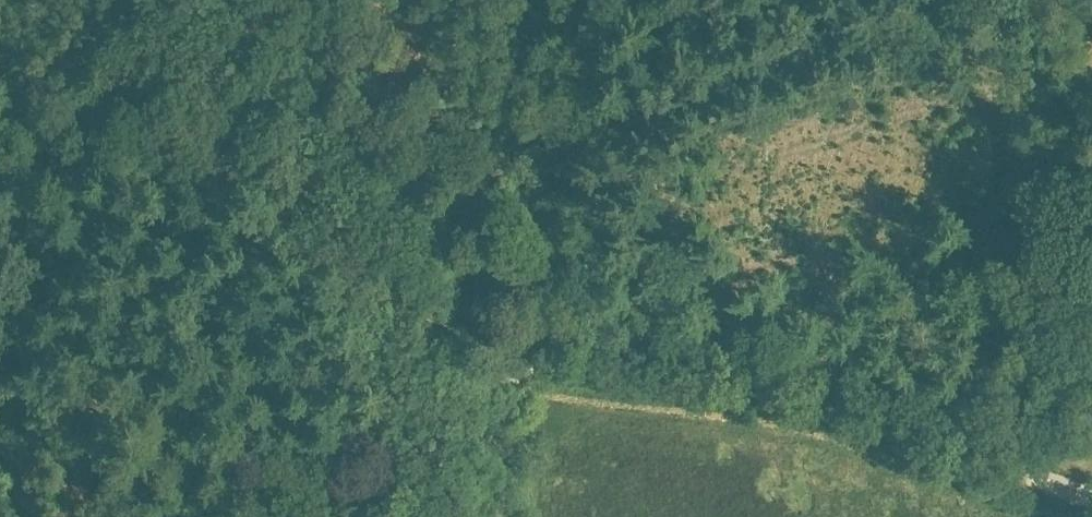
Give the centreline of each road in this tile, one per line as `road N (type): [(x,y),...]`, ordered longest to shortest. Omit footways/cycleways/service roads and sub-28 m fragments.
road 1 (track): [(1091,9),(477,208)]
road 2 (track): [(1091,504),(780,394),(500,368)]
road 3 (track): [(500,351),(496,255),(475,204),(308,0)]
road 4 (unclassified): [(500,351),(501,516)]

